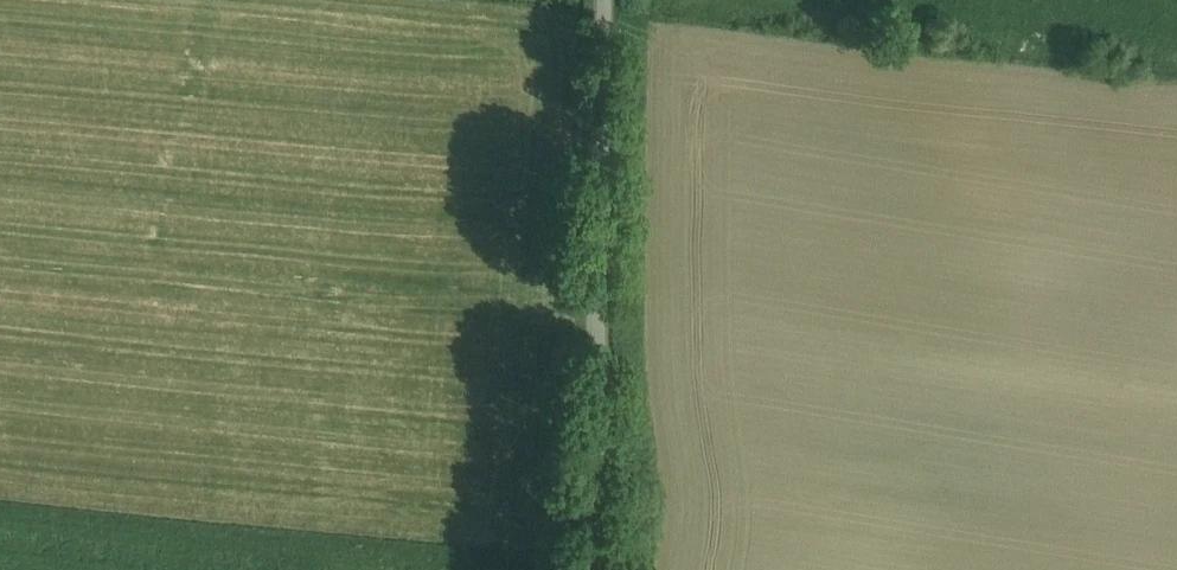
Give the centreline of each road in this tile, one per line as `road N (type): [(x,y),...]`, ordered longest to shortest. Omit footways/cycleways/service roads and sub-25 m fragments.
road 1 (unclassified): [(607,569),(616,0)]

